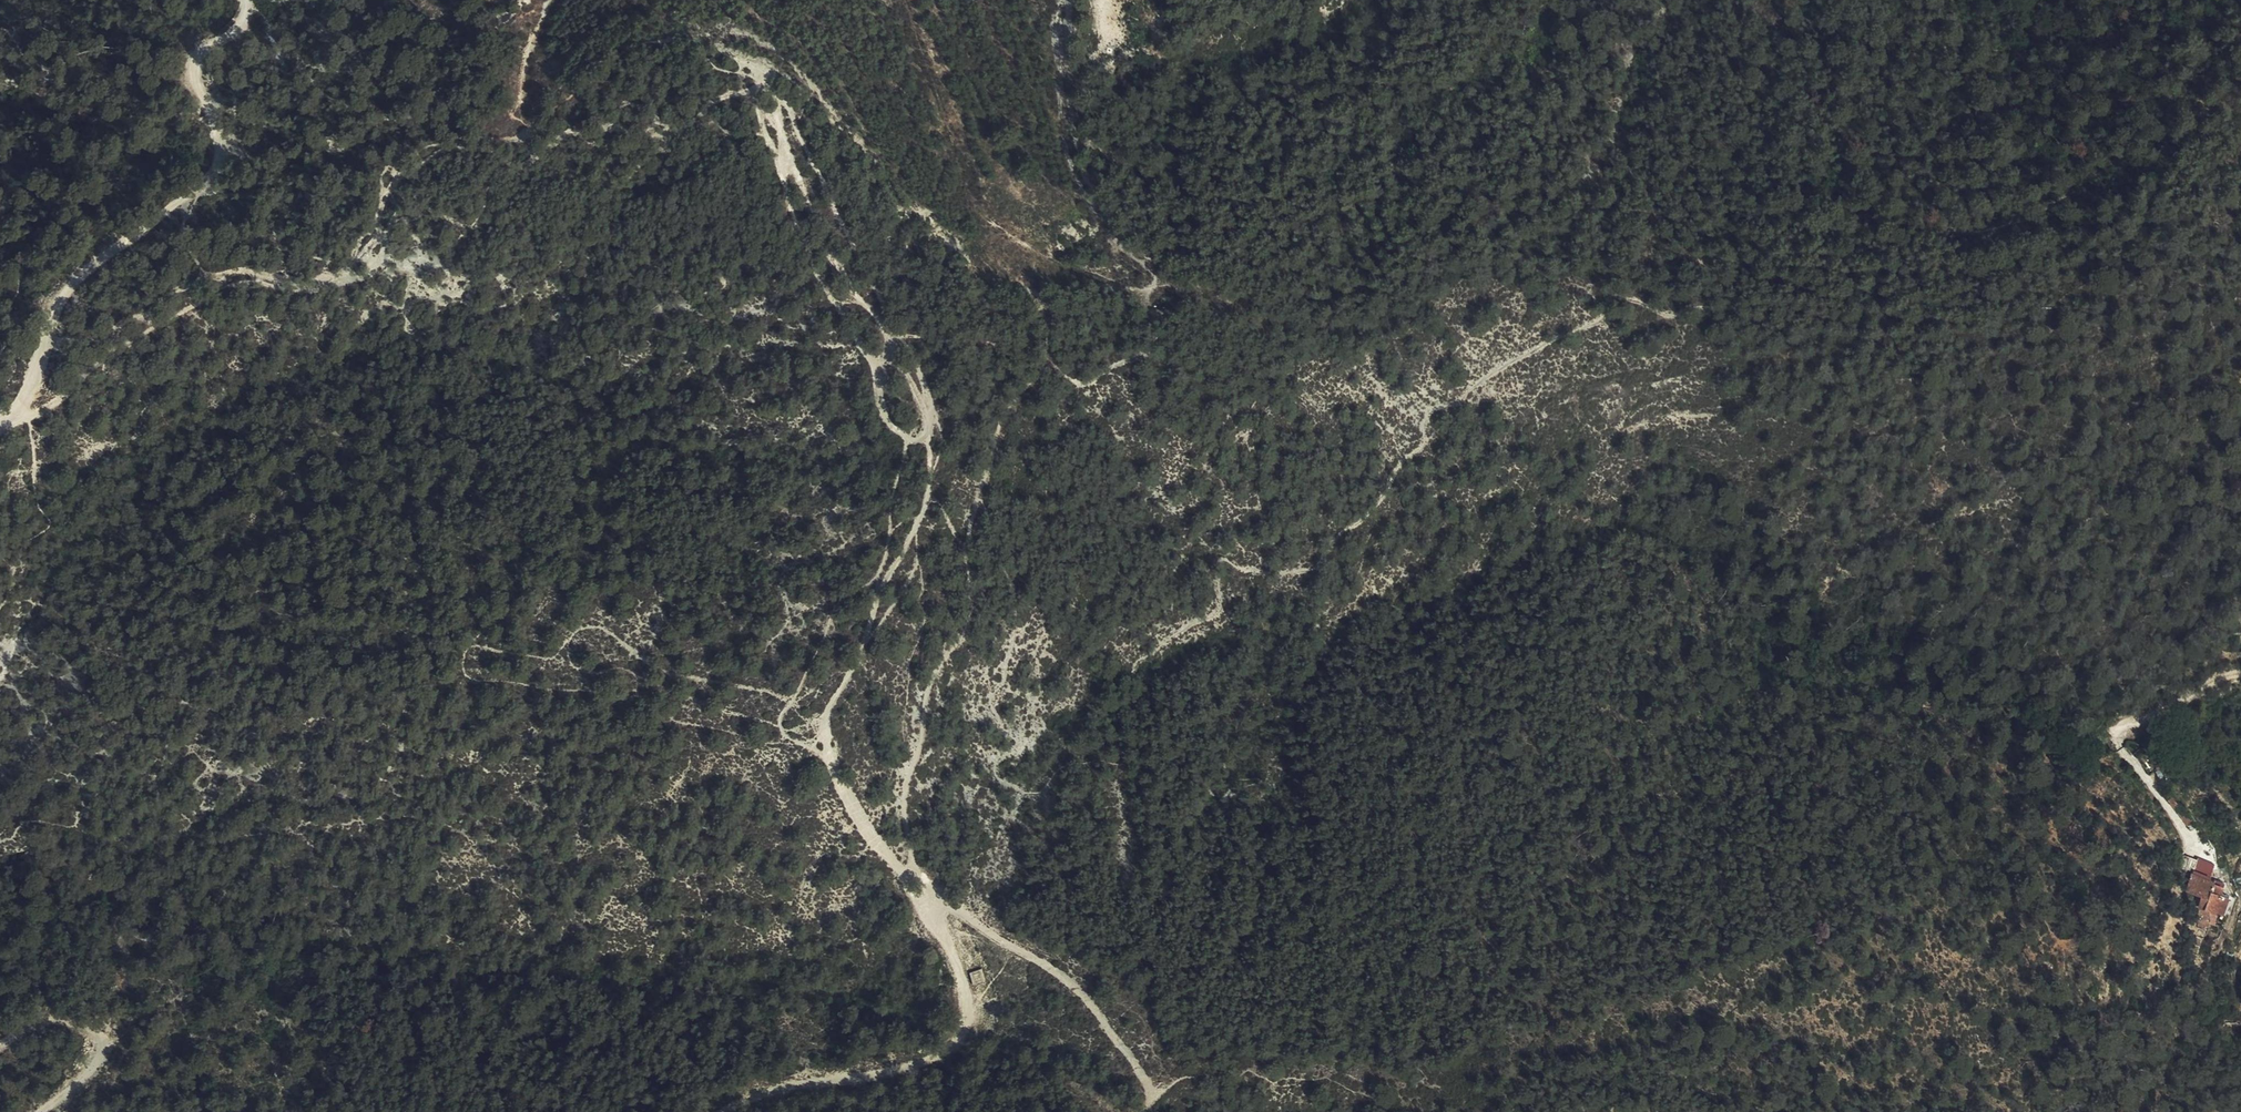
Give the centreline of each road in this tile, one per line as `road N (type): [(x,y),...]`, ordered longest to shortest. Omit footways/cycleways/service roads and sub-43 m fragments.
road 1 (track): [(921,899),(845,795),(824,723),(929,497),(924,410),(834,255),(756,67)]
road 2 (track): [(0,425),(32,385),(59,301),(218,170),(223,147),(199,58),(238,28),(248,15),(245,0)]
road 3 (track): [(921,899),(960,970),(969,1011),(960,1039),(906,1068),(800,1084),(726,1111)]
road 4 (track): [(921,899),(950,904),(1059,974),(1096,1009),(1154,1090)]
road 5 (track): [(42,1111),(96,1069),(96,1039),(54,1021),(27,1027),(0,1050)]
road 6 (residential): [(2240,675),(2131,721),(2121,730),(2120,751)]

